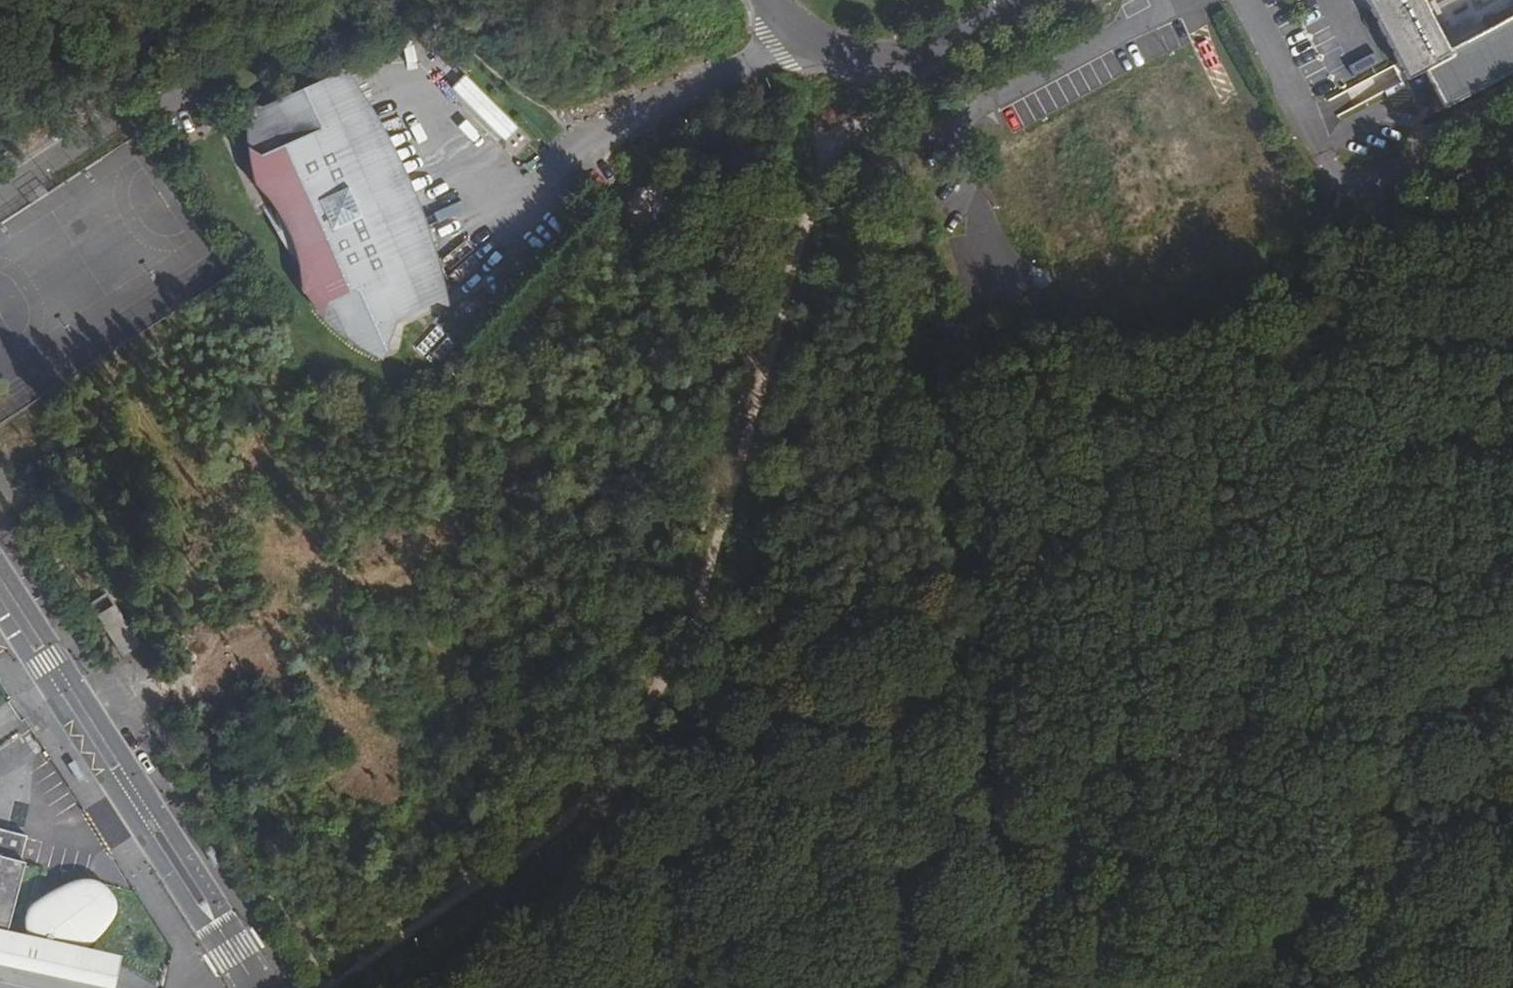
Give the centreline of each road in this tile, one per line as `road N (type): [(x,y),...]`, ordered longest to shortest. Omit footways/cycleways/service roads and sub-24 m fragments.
road 1 (track): [(875,89),(823,165),(700,605),(616,769),(557,831),(317,987)]
road 2 (residential): [(170,851),(137,771),(0,563)]
road 3 (residential): [(0,609),(116,788),(170,851)]
road 4 (residential): [(1030,0),(943,47),(893,57),(842,51)]
road 5 (residential): [(258,987),(170,851)]

